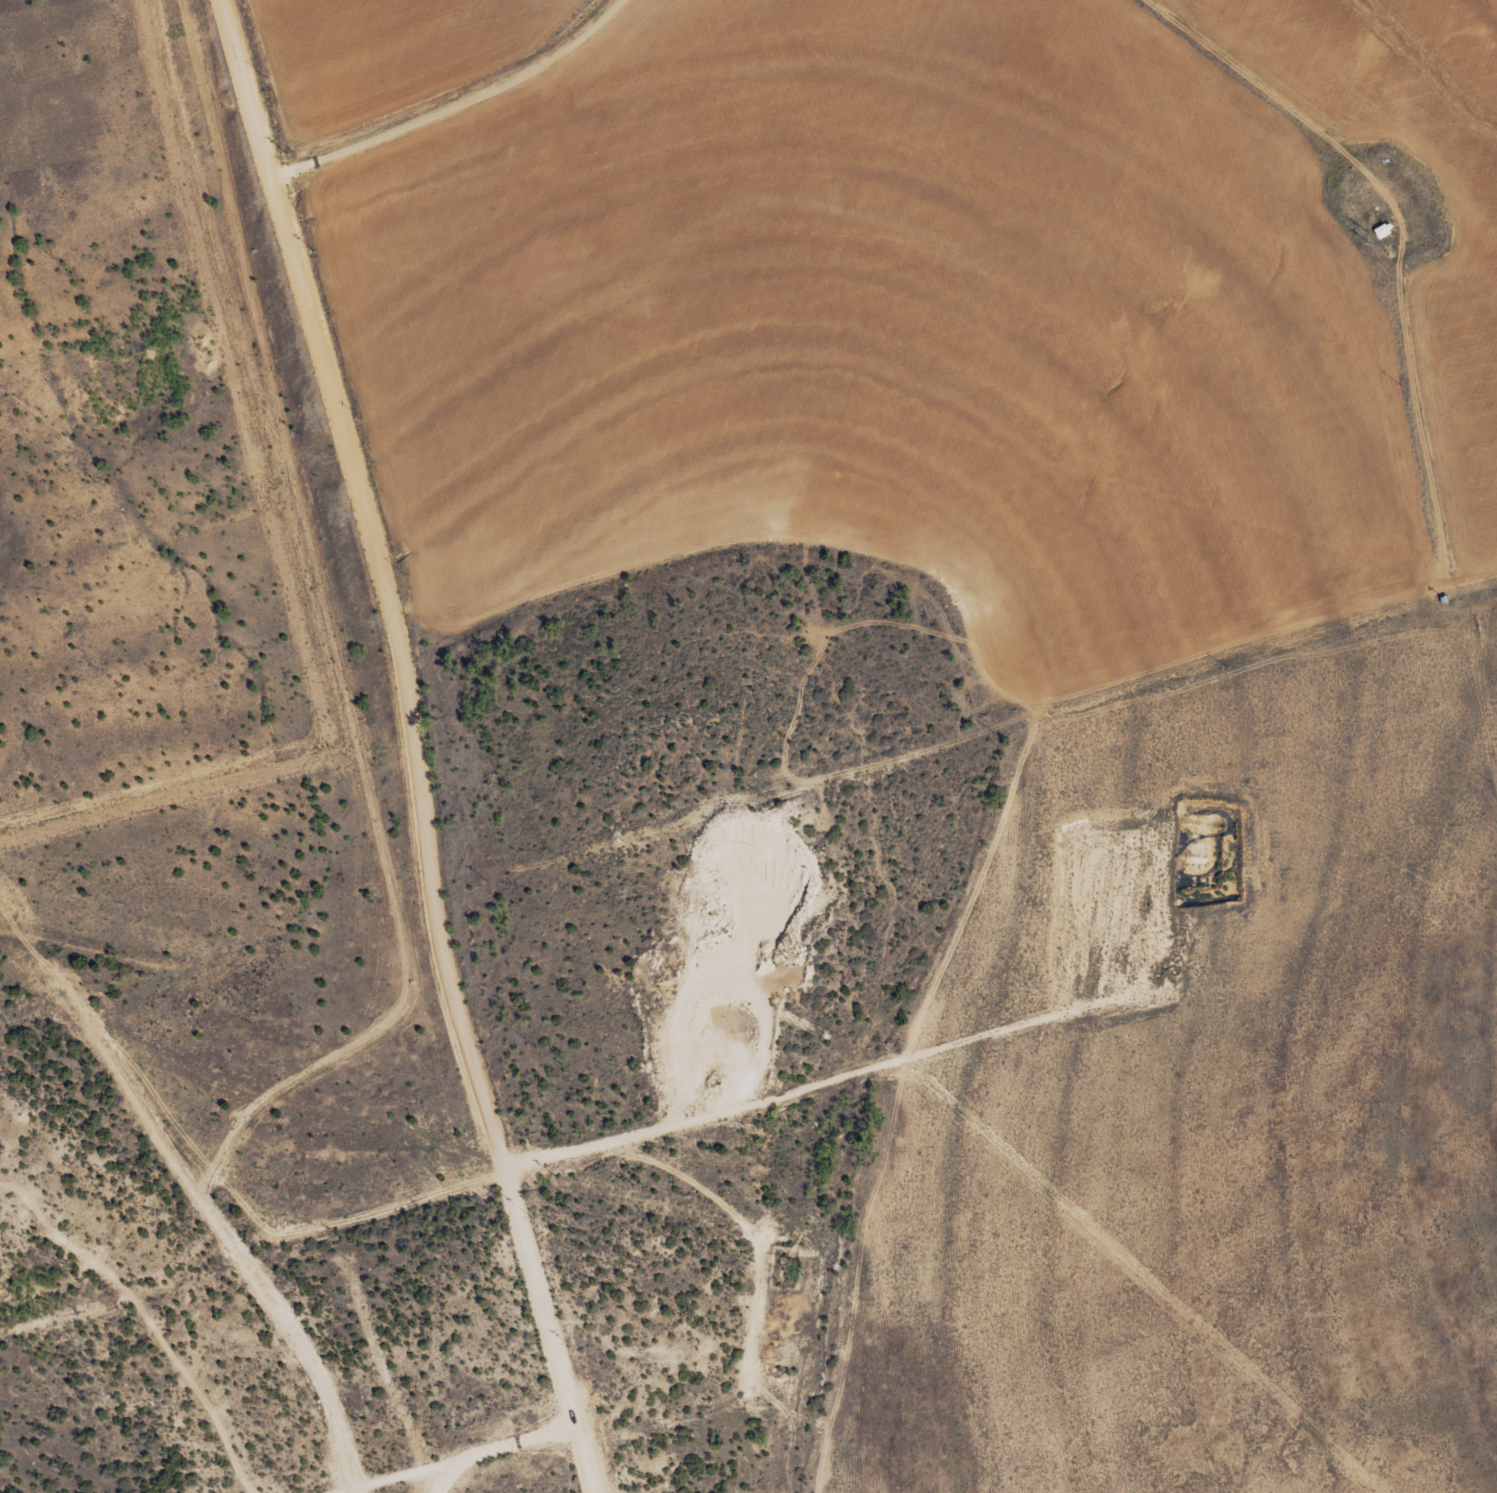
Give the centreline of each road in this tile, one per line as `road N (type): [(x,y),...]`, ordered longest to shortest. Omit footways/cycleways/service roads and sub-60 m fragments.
road 1 (residential): [(603,1492),(207,0)]
road 2 (track): [(1496,255),(1331,114),(1224,0)]

